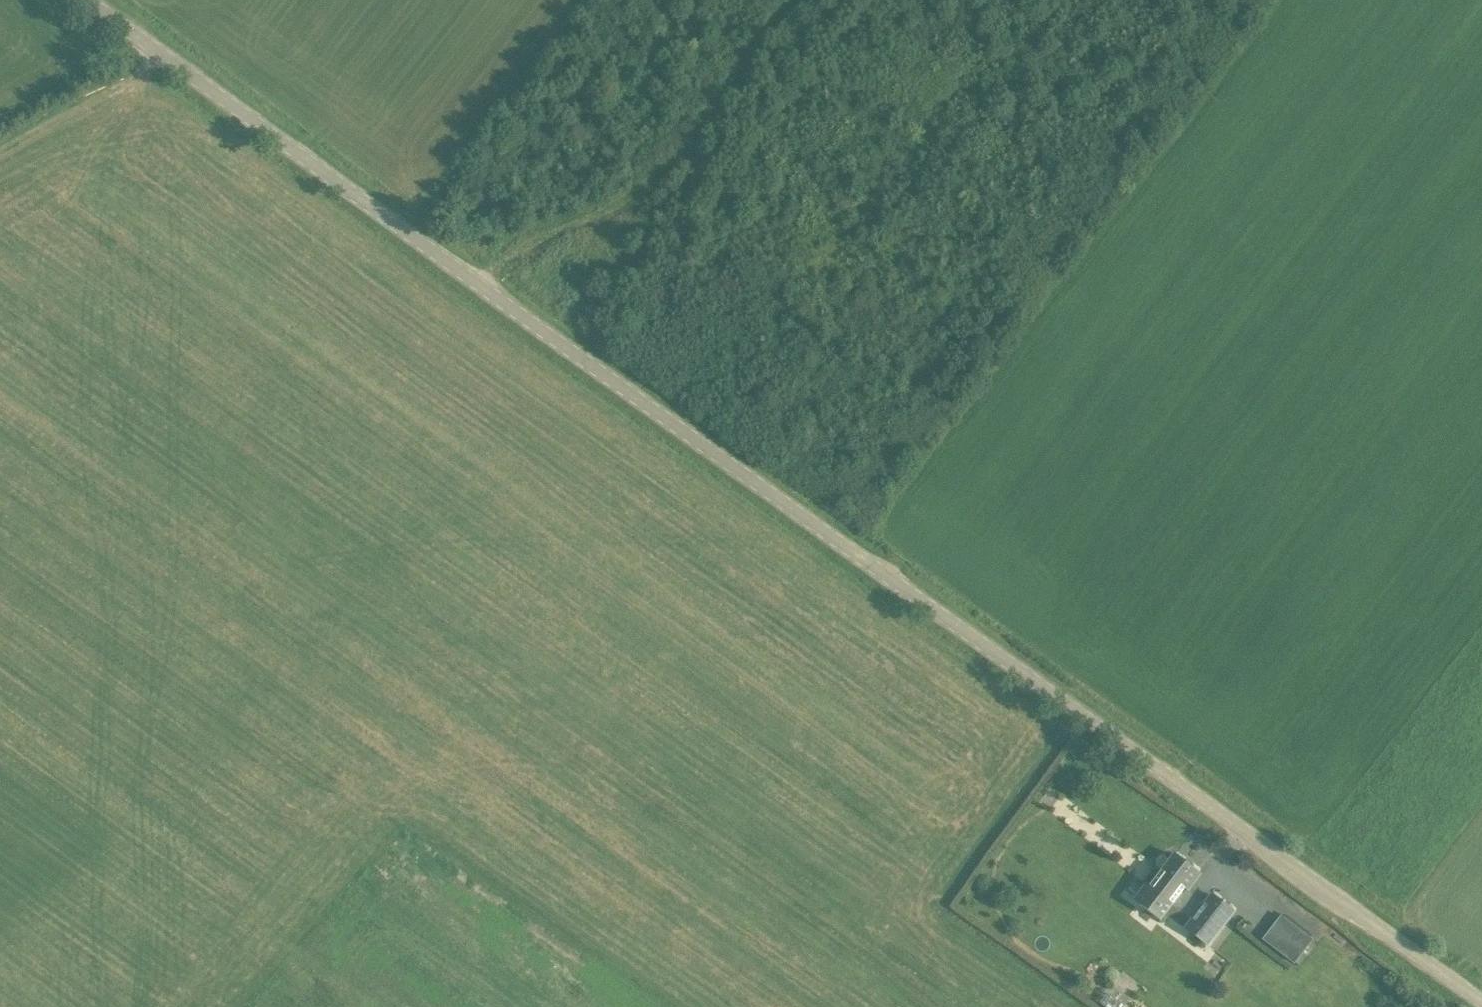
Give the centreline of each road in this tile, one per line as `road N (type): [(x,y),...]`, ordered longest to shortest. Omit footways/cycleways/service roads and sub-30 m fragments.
road 1 (unclassified): [(1481,1001),(85,0)]
road 2 (track): [(159,53),(131,79),(0,154)]

